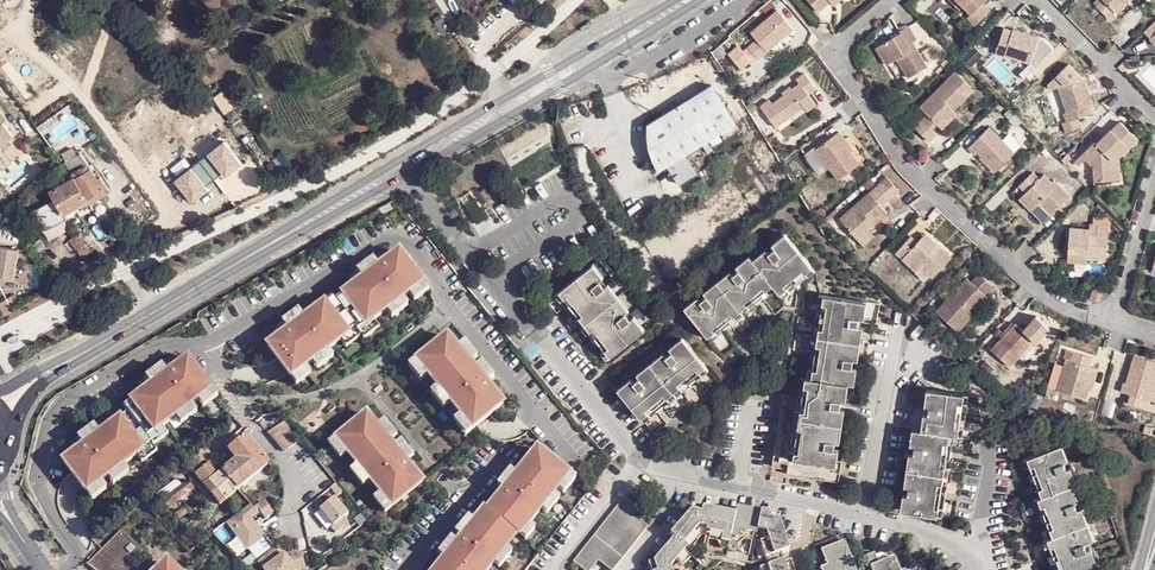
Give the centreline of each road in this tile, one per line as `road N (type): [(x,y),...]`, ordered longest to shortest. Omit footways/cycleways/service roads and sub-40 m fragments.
road 1 (residential): [(396,168),(640,462)]
road 2 (secondary): [(396,168),(687,0)]
road 3 (residential): [(670,475),(867,515),(948,540),(985,569)]
road 4 (secondary): [(152,311),(396,168)]
road 5 (residential): [(546,569),(640,462)]
road 6 (track): [(444,0),(508,104)]

